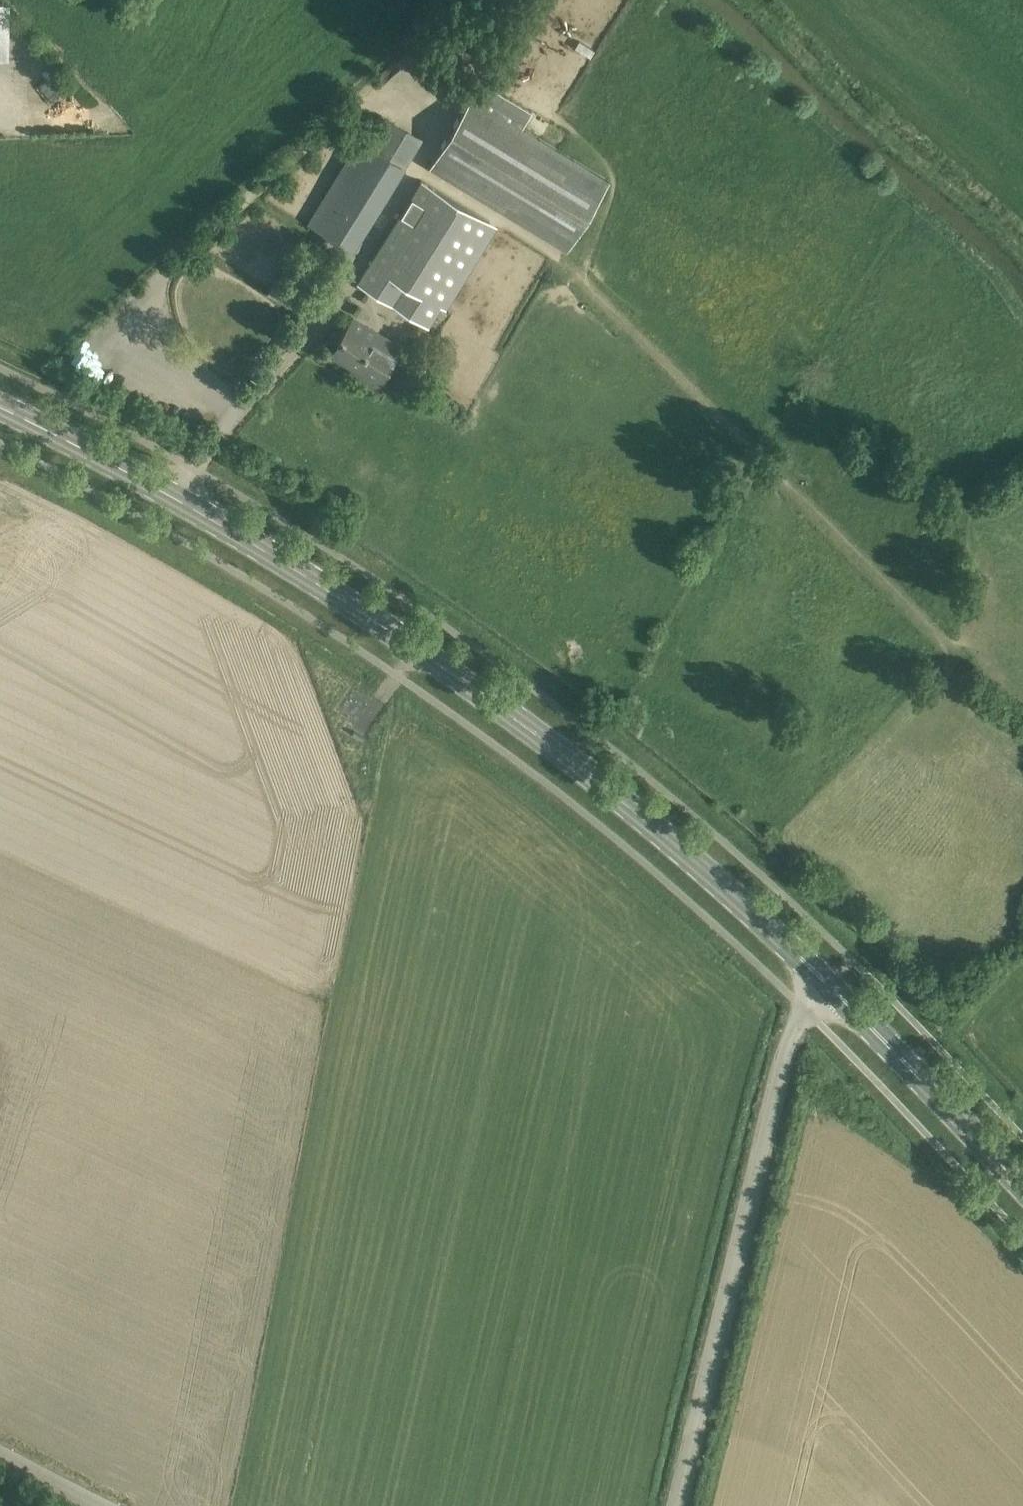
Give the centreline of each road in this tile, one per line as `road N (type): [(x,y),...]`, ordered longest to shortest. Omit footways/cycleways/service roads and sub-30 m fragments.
road 1 (primary): [(828,984),(703,869),(477,691),(222,525),(0,408)]
road 2 (unclassified): [(677,1505),(782,1059),(828,984)]
road 3 (primary): [(1022,1188),(828,984)]

